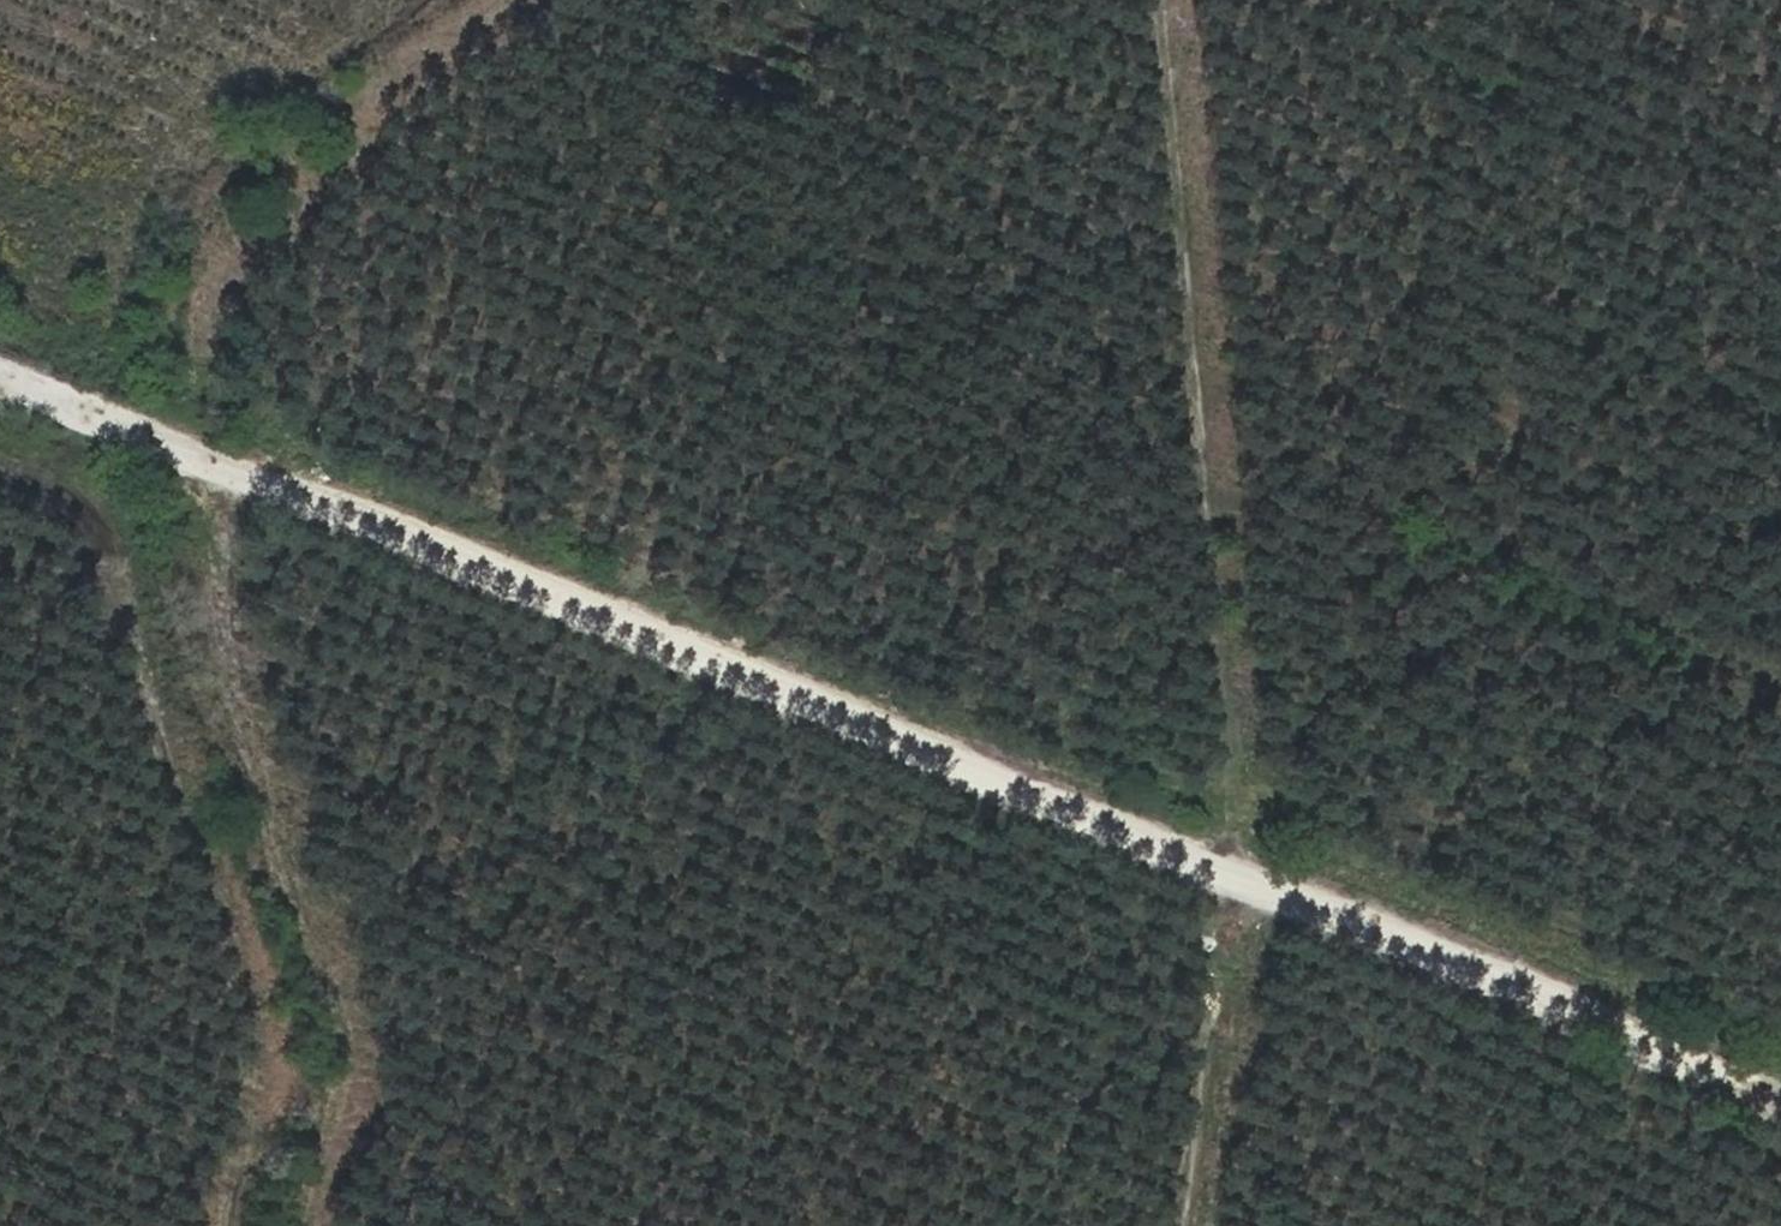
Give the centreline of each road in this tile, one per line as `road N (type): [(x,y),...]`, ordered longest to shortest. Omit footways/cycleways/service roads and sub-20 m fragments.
road 1 (track): [(1780,1101),(0,384)]
road 2 (track): [(1227,883),(1160,0)]

